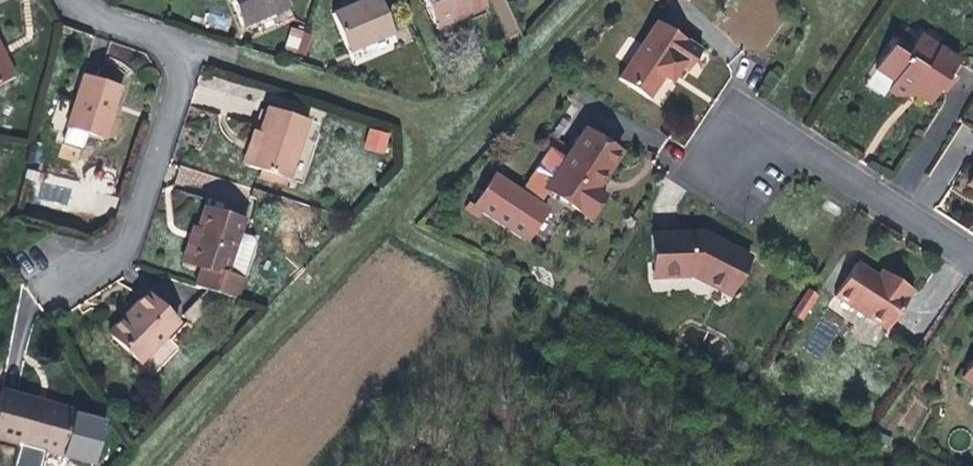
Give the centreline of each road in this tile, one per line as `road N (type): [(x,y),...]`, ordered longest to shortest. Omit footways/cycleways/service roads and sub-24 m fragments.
road 1 (residential): [(725,162),(757,119),(972,261)]
road 2 (residential): [(73,285),(129,250),(187,46)]
road 3 (residential): [(69,0),(187,46)]

